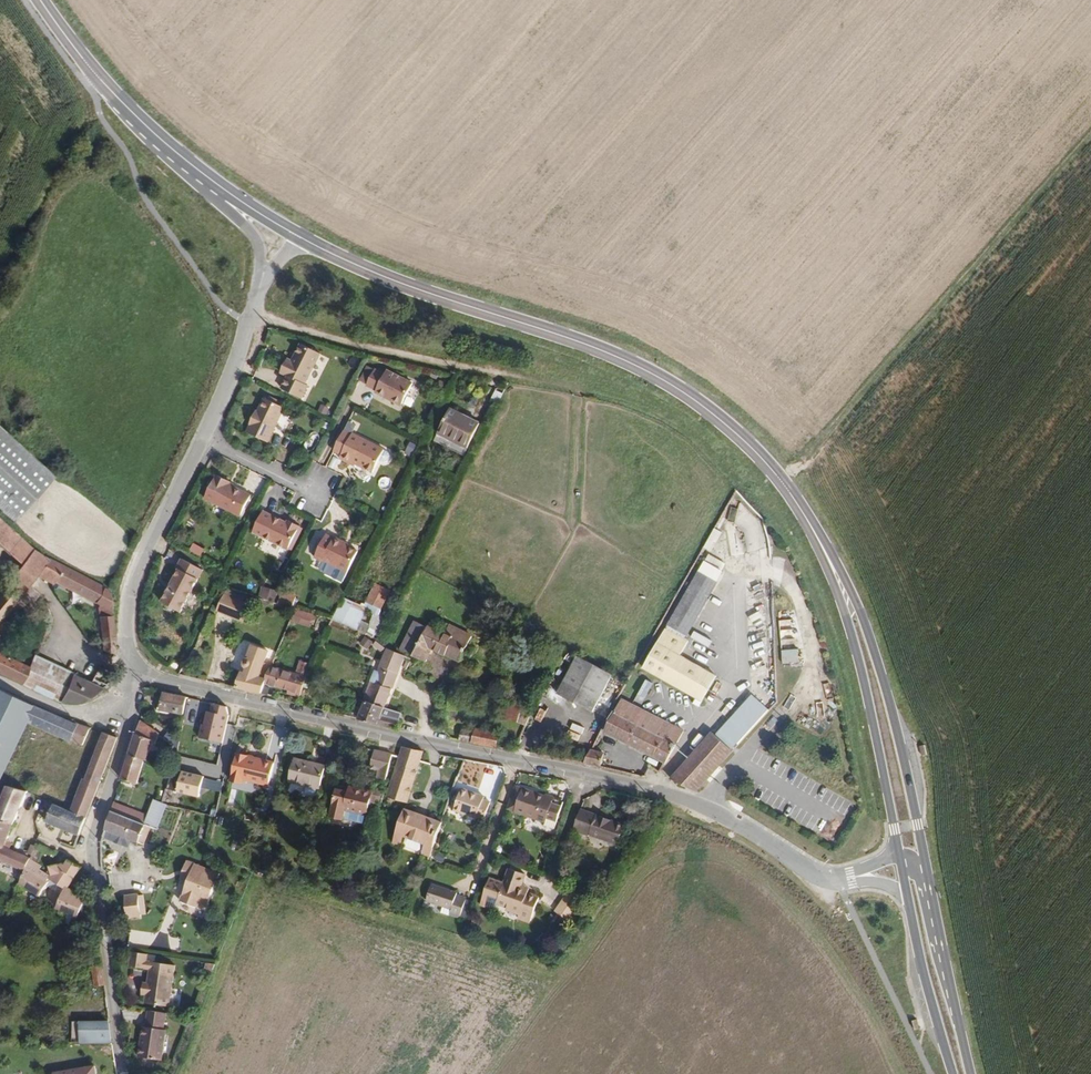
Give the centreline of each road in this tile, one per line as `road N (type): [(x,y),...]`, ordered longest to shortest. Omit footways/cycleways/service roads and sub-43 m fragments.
road 1 (secondary): [(913,864),(856,619),(811,524),(746,442),(685,393),(618,357),(406,286),(302,239)]
road 2 (residential): [(851,878),(805,871),(738,824),(673,796),(160,681),(139,668)]
road 3 (track): [(781,482),(1090,134)]
road 4 (unclassified): [(124,1073),(94,841),(127,737),(119,712)]
road 5 (track): [(510,377),(250,318)]
road 6 (residential): [(139,668),(126,631),(129,597),(202,437)]
road 7 (secondary): [(206,176),(123,105),(39,0)]
road 8 (secondary): [(962,1073),(920,903)]
road 9 (residential): [(202,437),(257,300)]
road 10 (residential): [(206,176),(215,200),(258,243),(257,300)]
road 11 (residential): [(316,493),(202,437)]
road 12 (track): [(119,712),(56,708),(0,681)]

